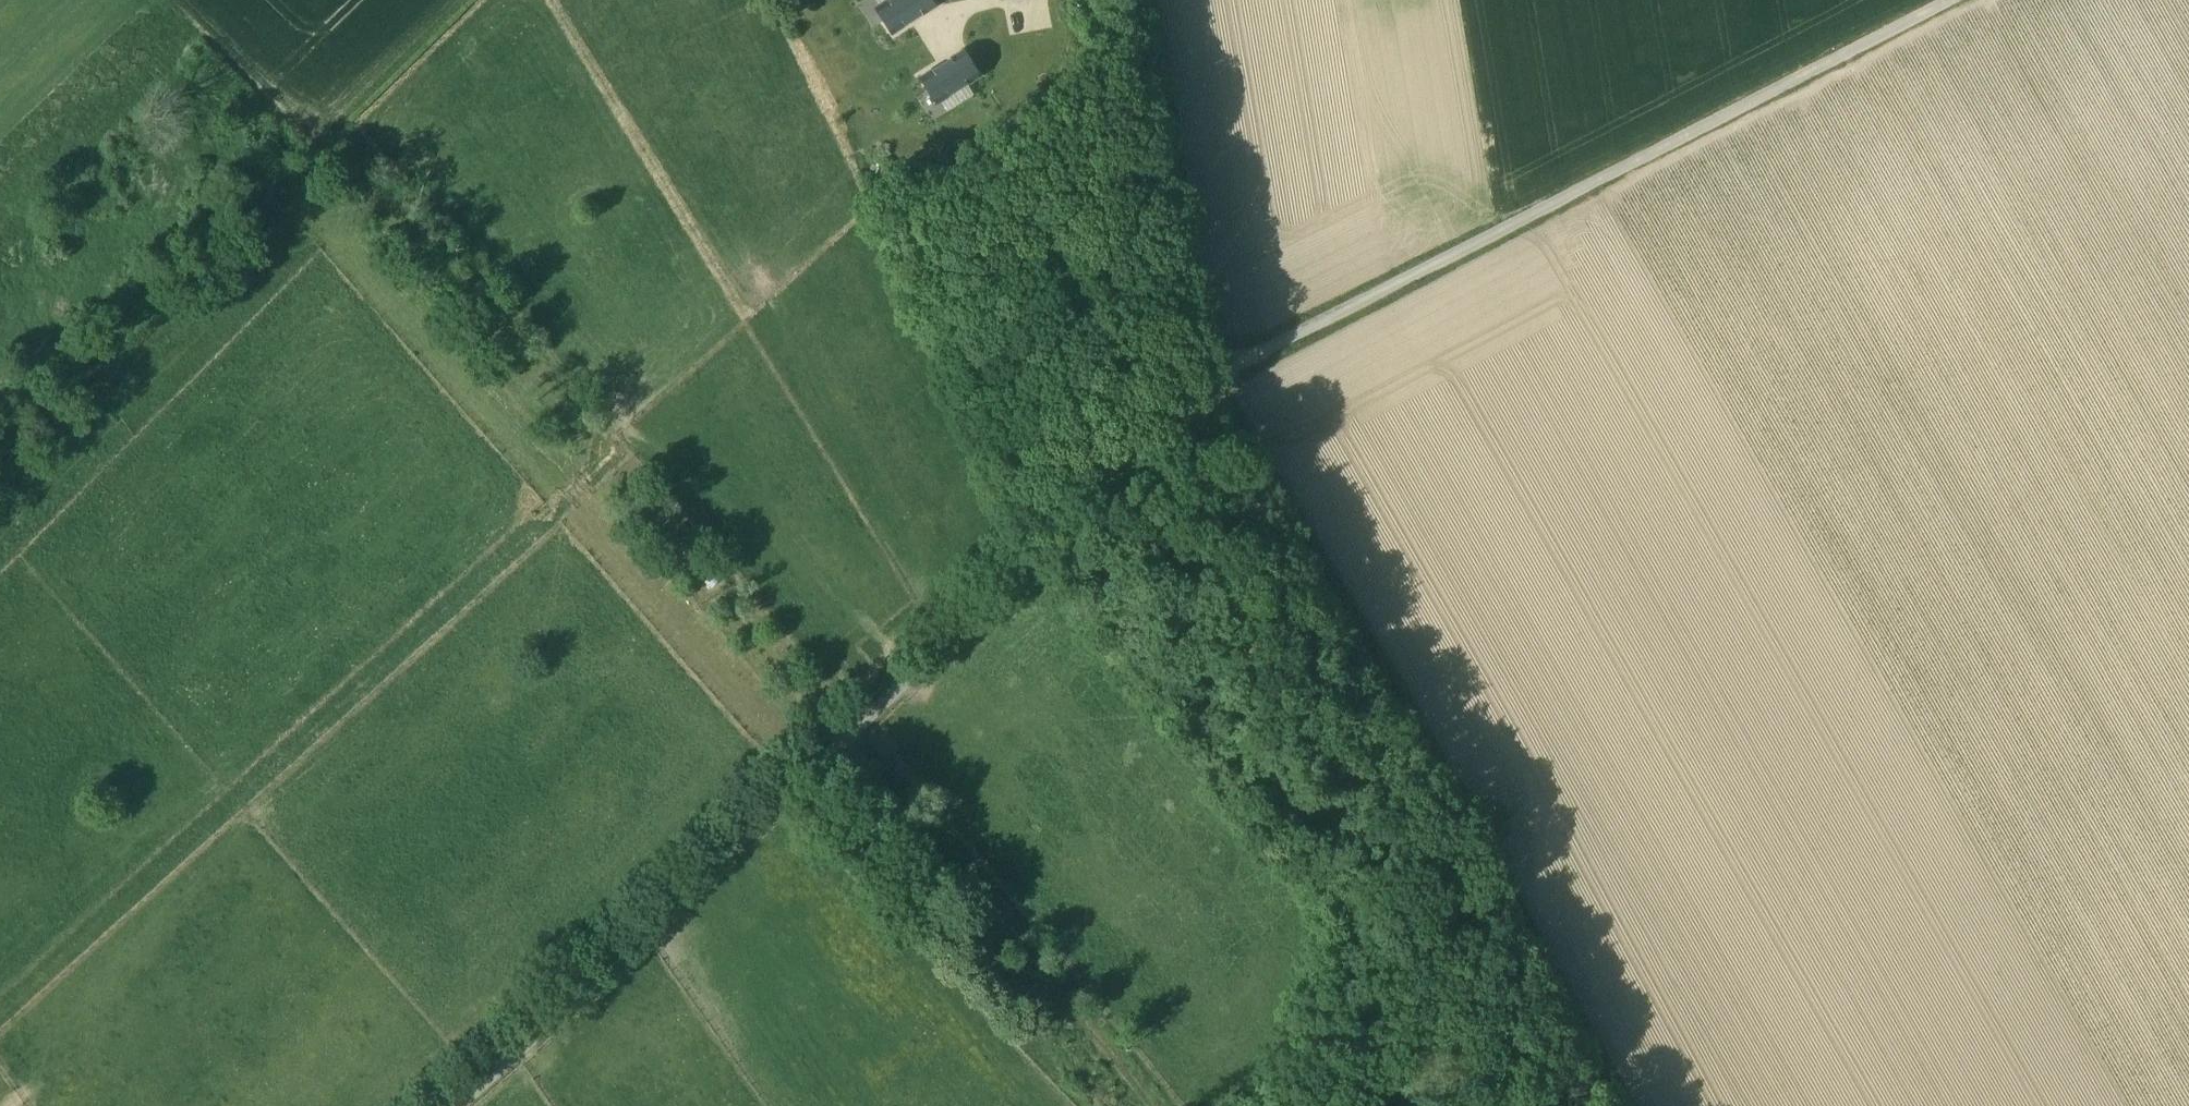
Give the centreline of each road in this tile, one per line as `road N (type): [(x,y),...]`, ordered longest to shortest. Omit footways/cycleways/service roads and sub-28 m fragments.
road 1 (residential): [(1946,0),(1224,372)]
road 2 (track): [(0,448),(104,329),(232,202),(334,121)]

